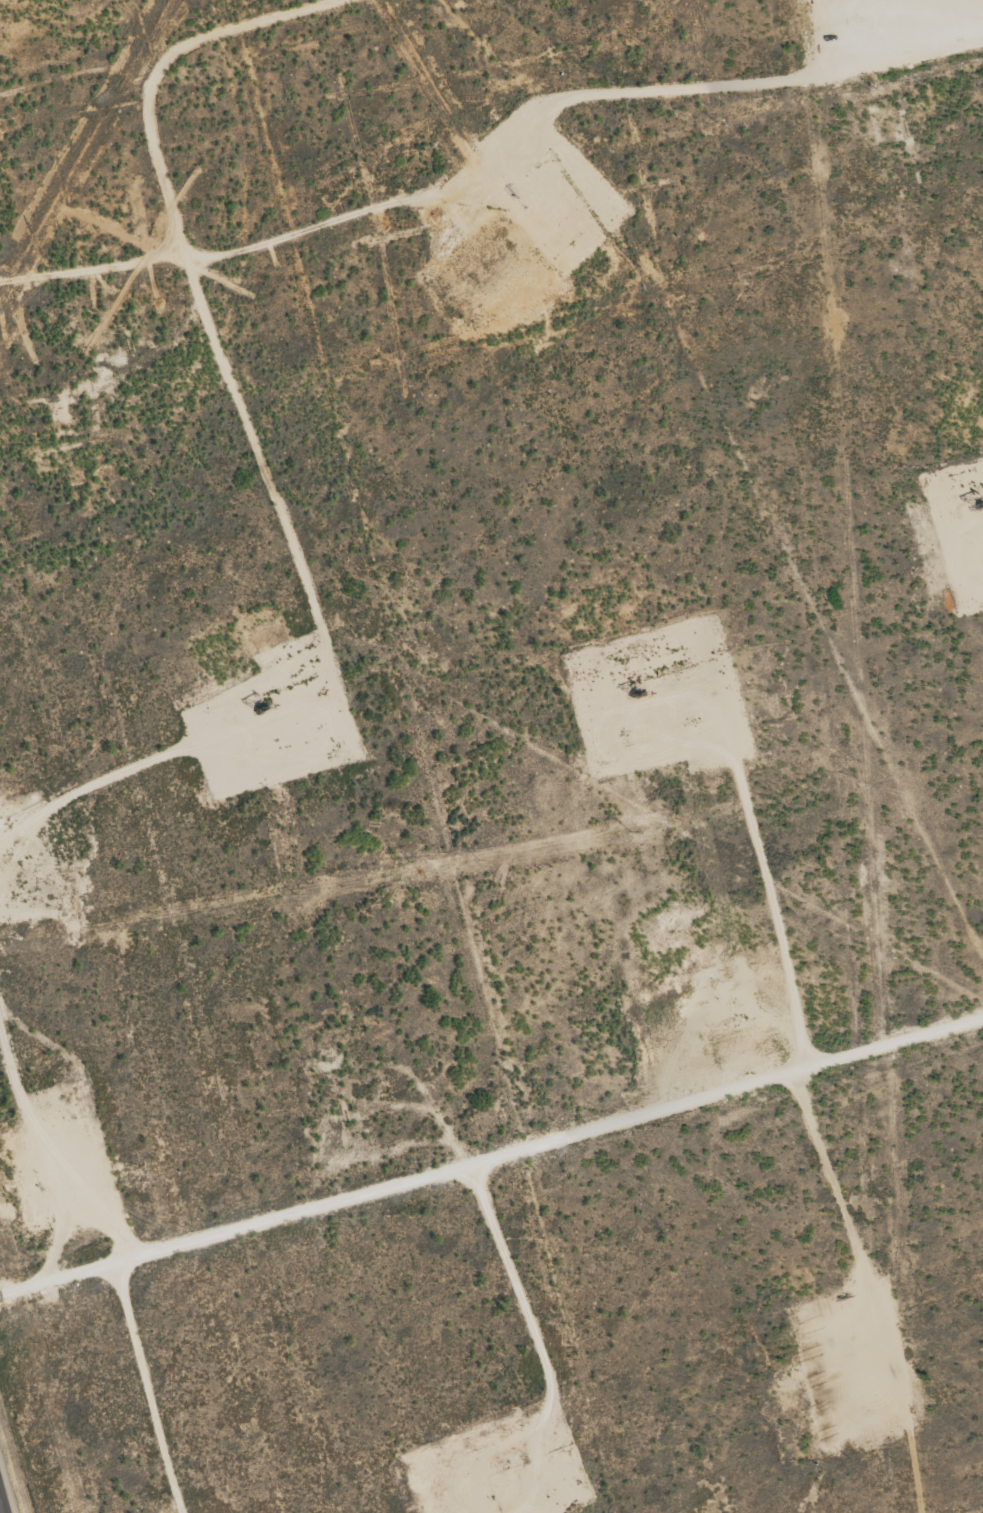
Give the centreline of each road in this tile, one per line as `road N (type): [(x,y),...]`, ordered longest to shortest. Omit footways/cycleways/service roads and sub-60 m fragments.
road 1 (track): [(0,1290),(982,1011)]
road 2 (track): [(325,0),(155,56),(145,113),(168,213),(332,662)]

